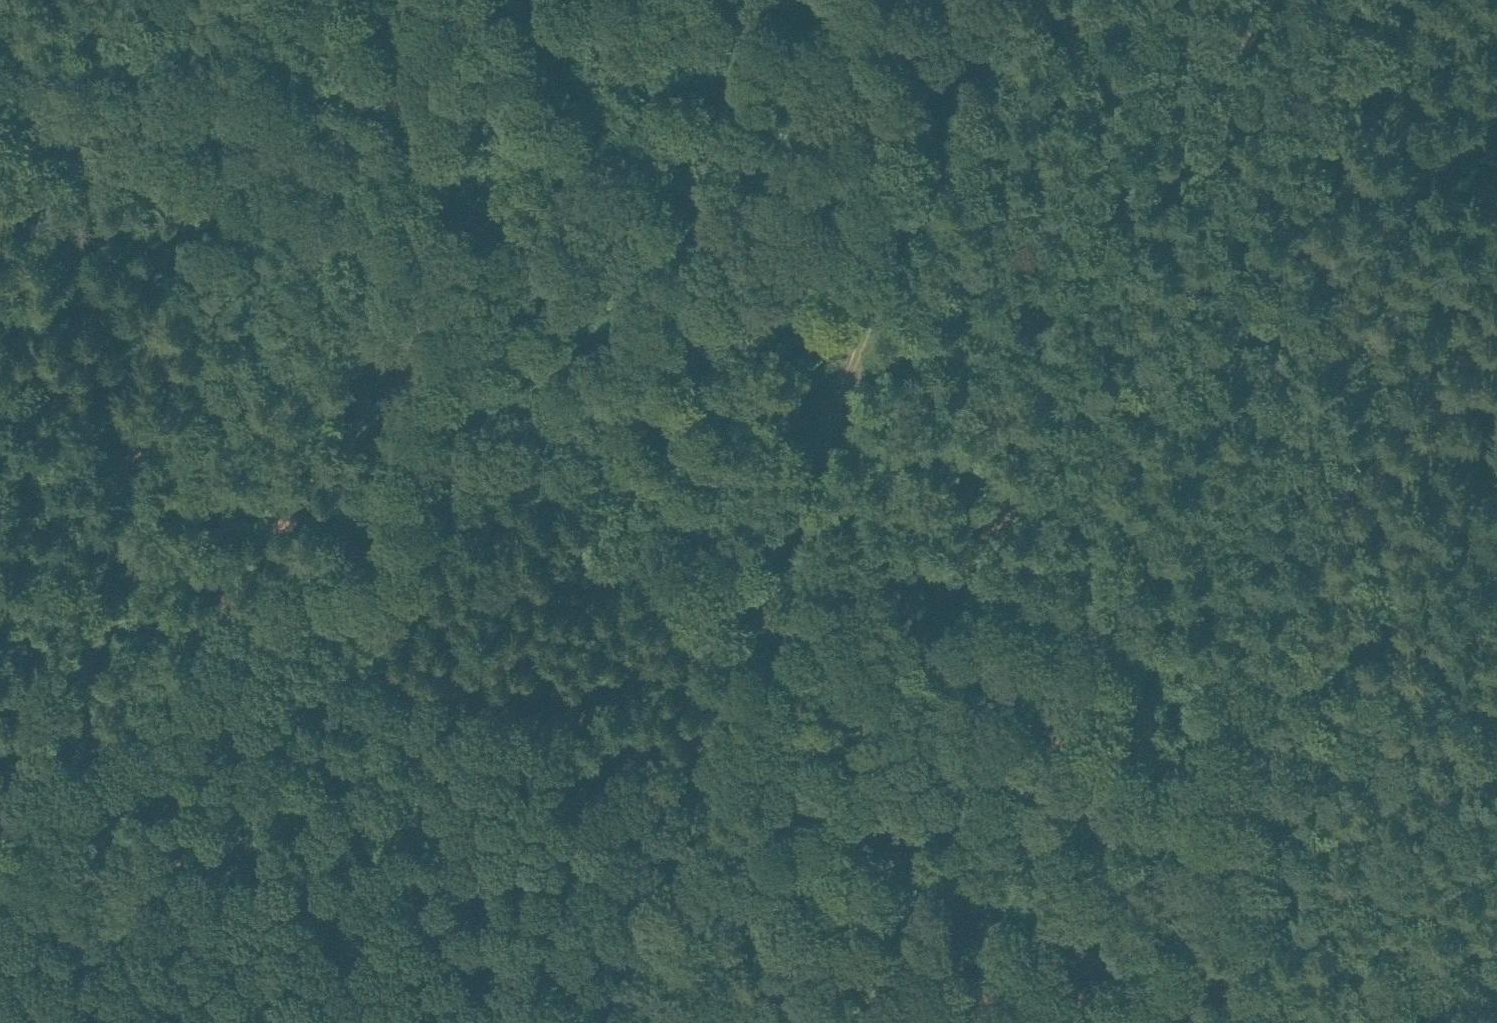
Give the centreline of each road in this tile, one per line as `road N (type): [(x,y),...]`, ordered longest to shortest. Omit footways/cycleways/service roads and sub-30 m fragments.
road 1 (track): [(596,1022),(998,0)]

